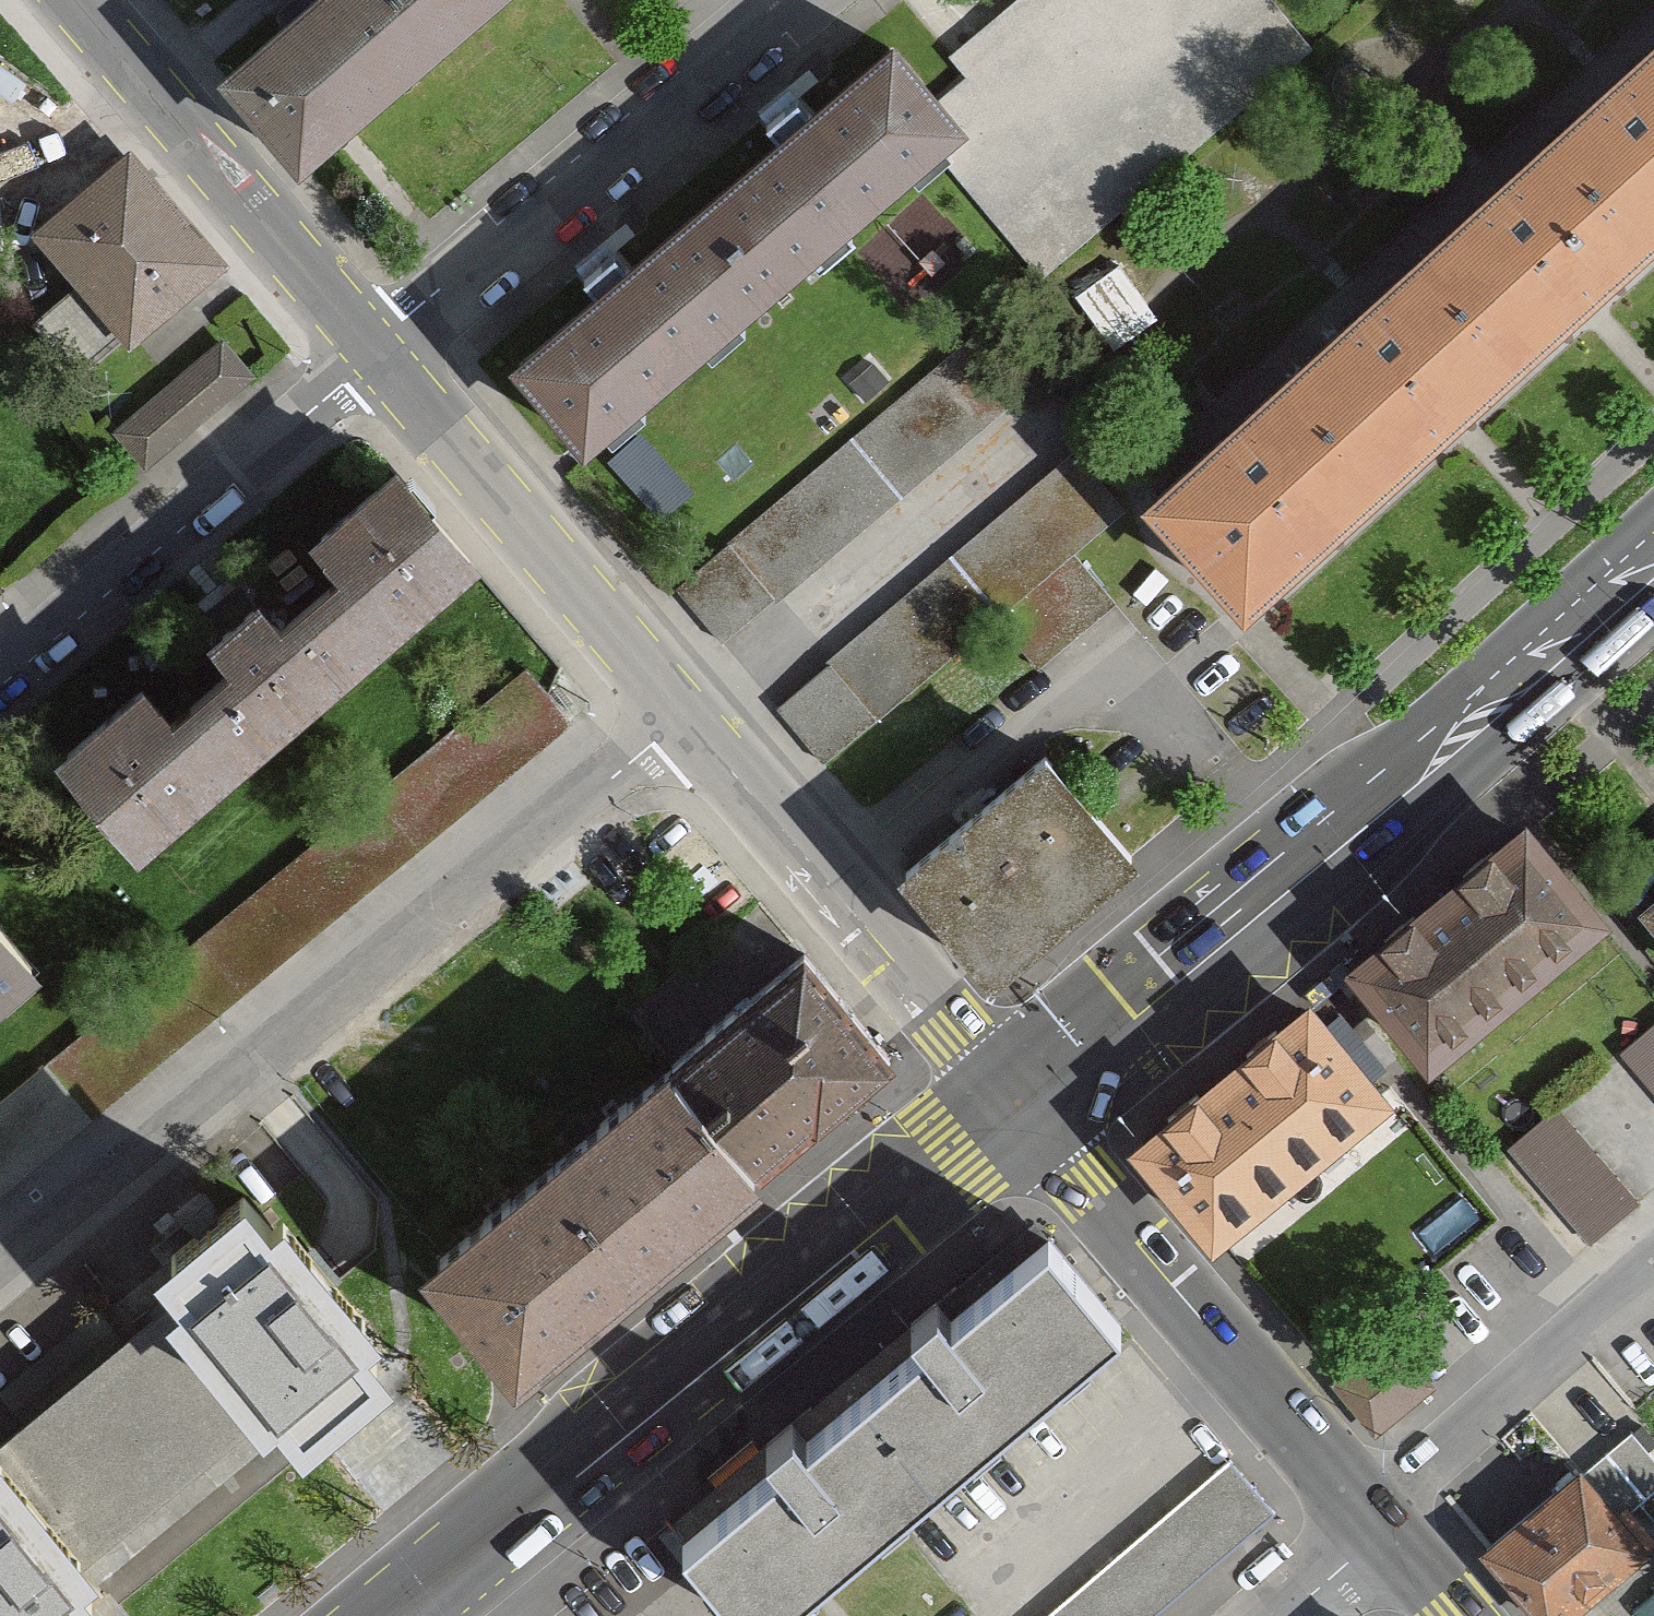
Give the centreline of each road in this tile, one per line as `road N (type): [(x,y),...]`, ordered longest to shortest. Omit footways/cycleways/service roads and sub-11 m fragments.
road 1 (residential): [(0,1278),(690,711)]
road 2 (primary): [(1653,577),(1422,780),(1024,1106)]
road 3 (primary): [(1024,1106),(401,1615)]
road 4 (secondary): [(1379,1532),(1024,1106)]
road 5 (residential): [(380,348),(796,0)]
road 6 (residential): [(1024,1106),(690,711)]
road 7 (residential): [(0,671),(380,348)]
road 8 (residential): [(690,711),(380,348)]
road 9 (residential): [(380,348),(80,0)]
road 10 (unclassified): [(1653,1298),(1379,1532)]
road 11 (residential): [(1282,1615),(1379,1532)]

